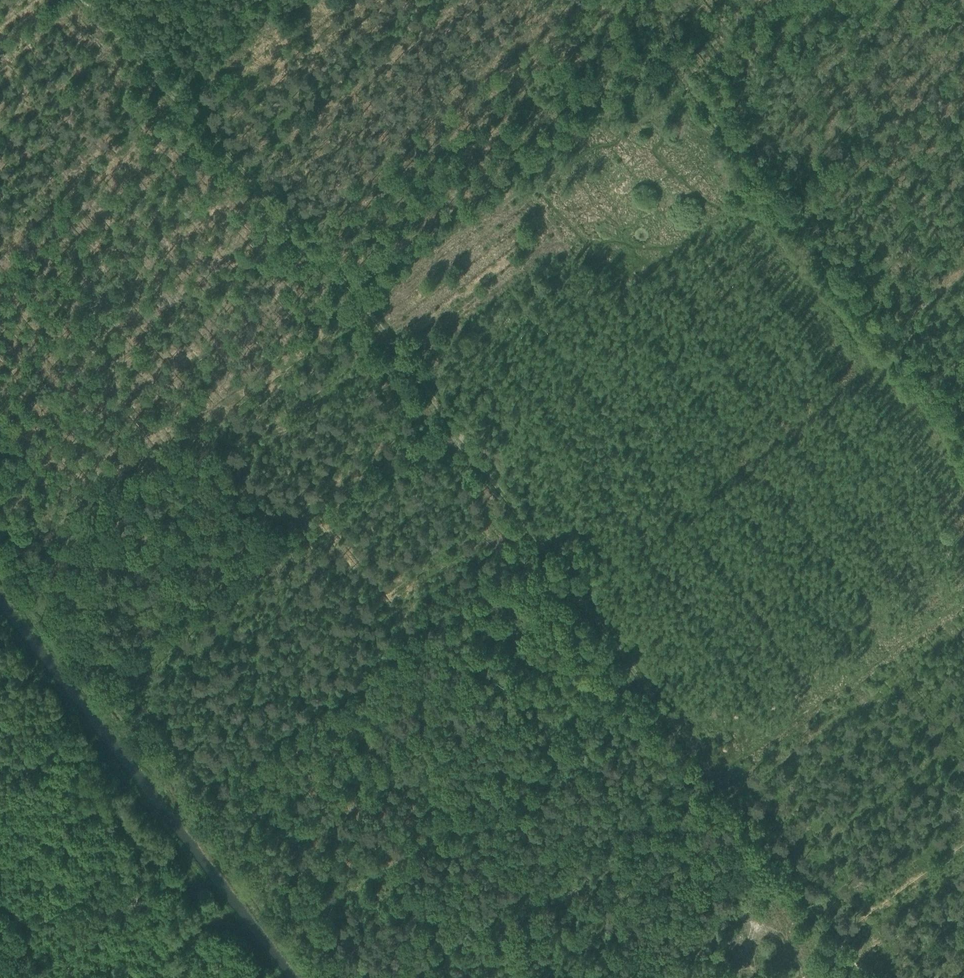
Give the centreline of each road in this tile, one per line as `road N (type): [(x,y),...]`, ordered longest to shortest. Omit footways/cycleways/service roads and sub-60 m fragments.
road 1 (track): [(0,621),(275,977)]

